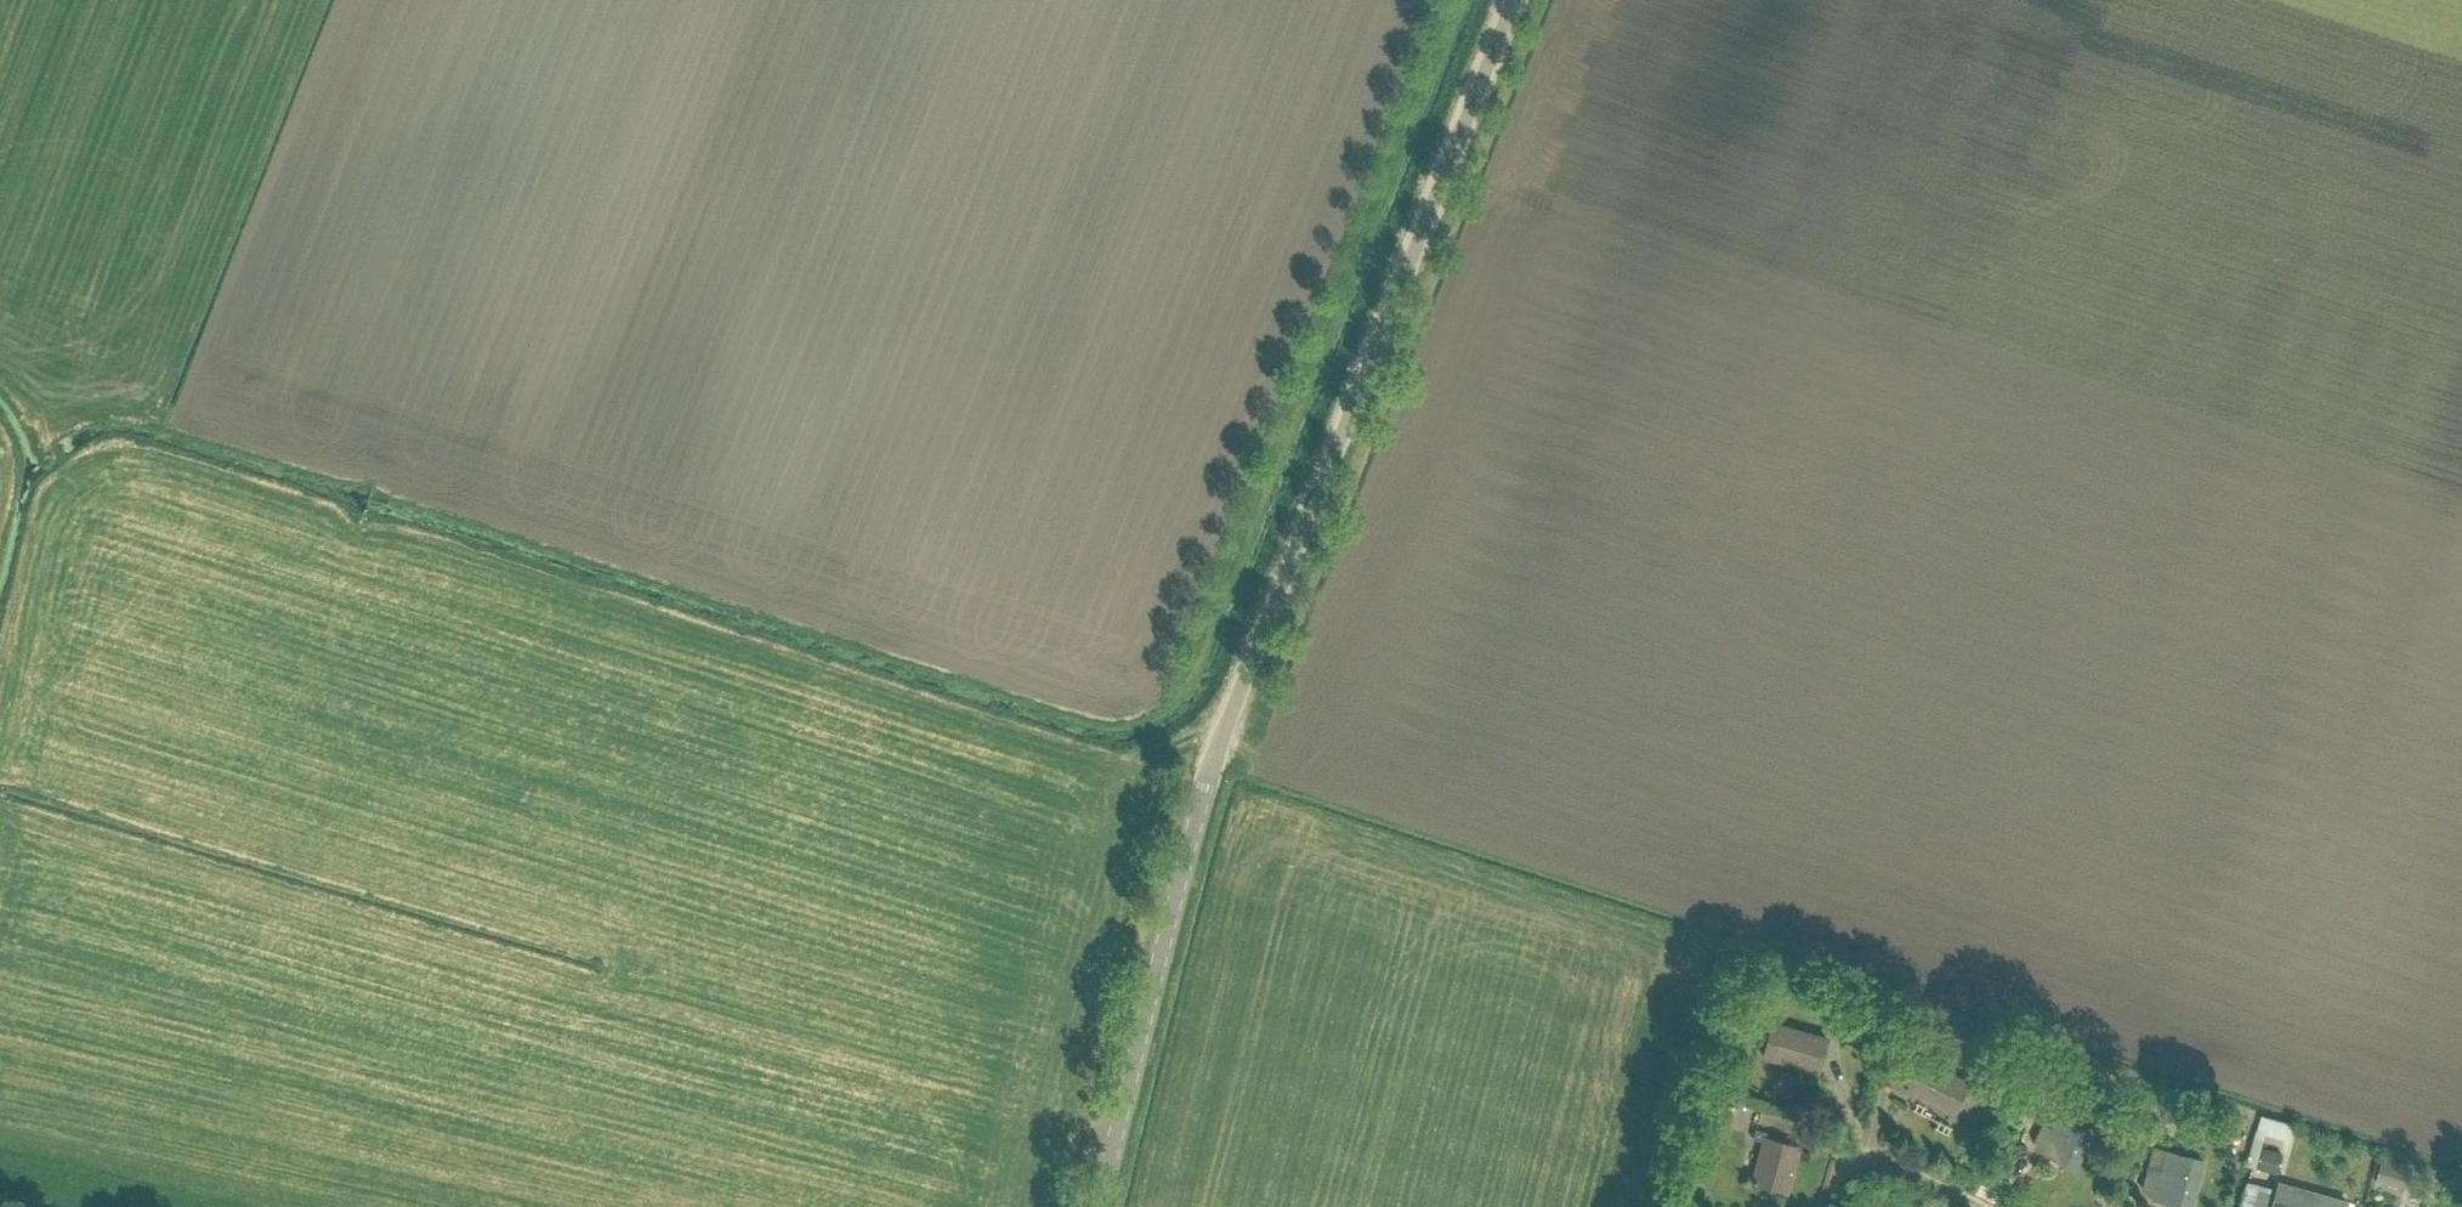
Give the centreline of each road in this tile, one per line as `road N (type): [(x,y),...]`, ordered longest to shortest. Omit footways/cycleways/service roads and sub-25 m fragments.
road 1 (unclassified): [(1099,1206),(1211,772),(1514,0)]
road 2 (residential): [(1987,1206),(1910,1168),(1851,1152),(1835,1206)]

